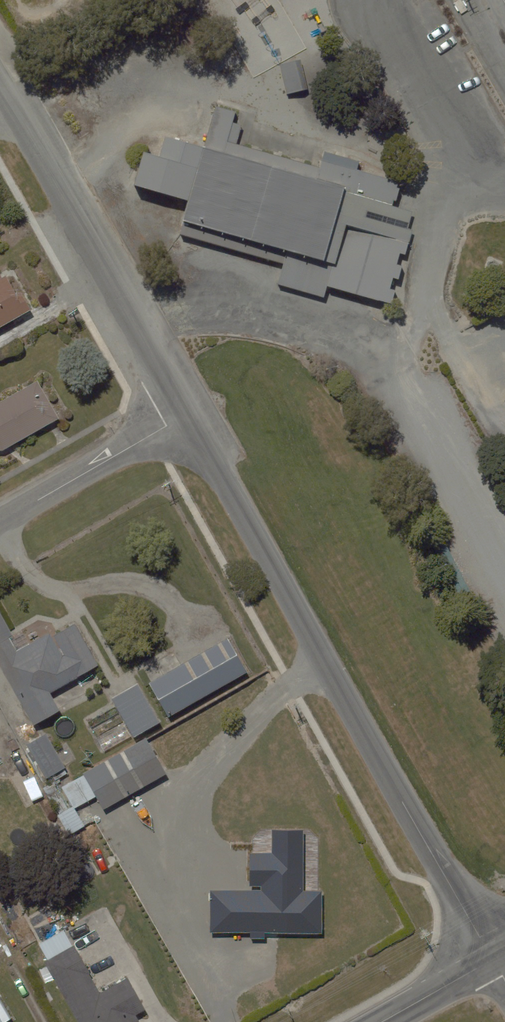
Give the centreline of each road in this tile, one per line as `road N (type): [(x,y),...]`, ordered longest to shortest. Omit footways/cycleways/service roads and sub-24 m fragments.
road 1 (unclassified): [(493,958),(186,416)]
road 2 (unclassified): [(186,416),(0,93)]
road 3 (residential): [(186,416),(0,522)]
road 4 (unclassified): [(380,1021),(493,958)]

